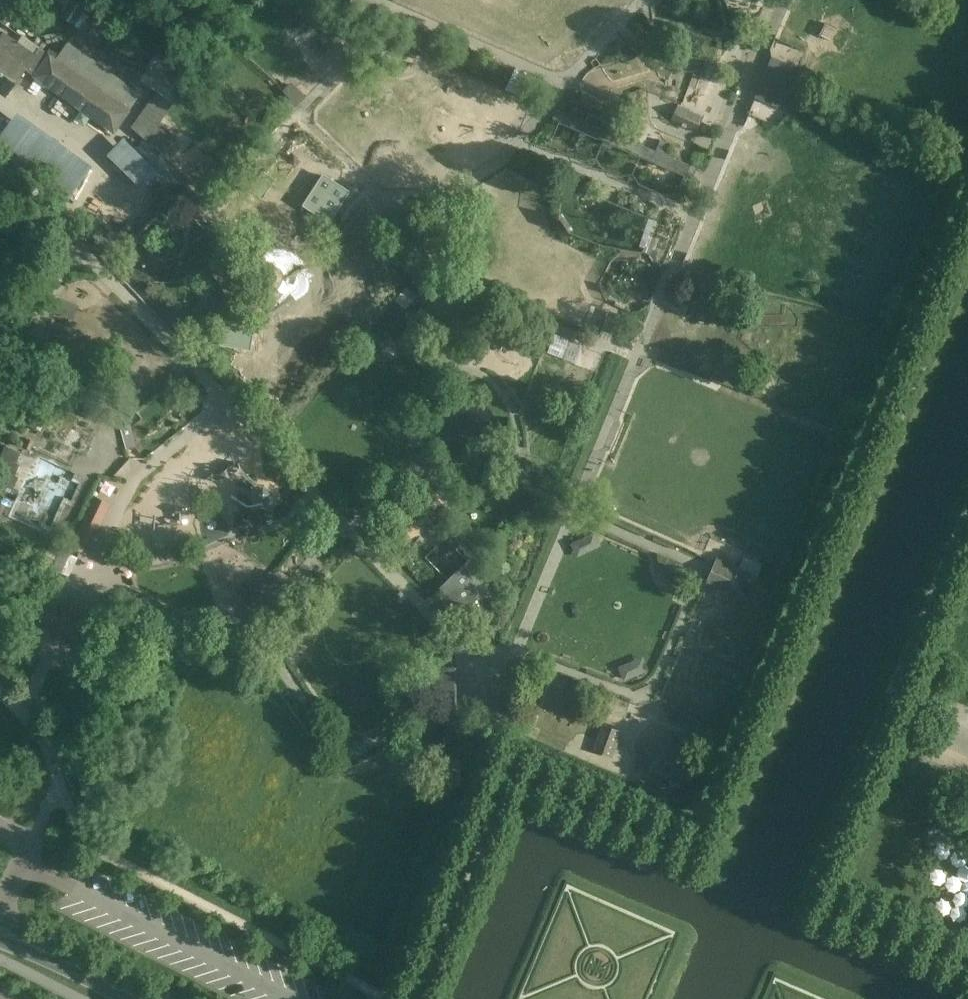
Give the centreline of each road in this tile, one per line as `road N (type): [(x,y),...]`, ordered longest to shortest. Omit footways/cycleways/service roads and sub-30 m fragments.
road 1 (primary): [(137,998),(0,931)]

